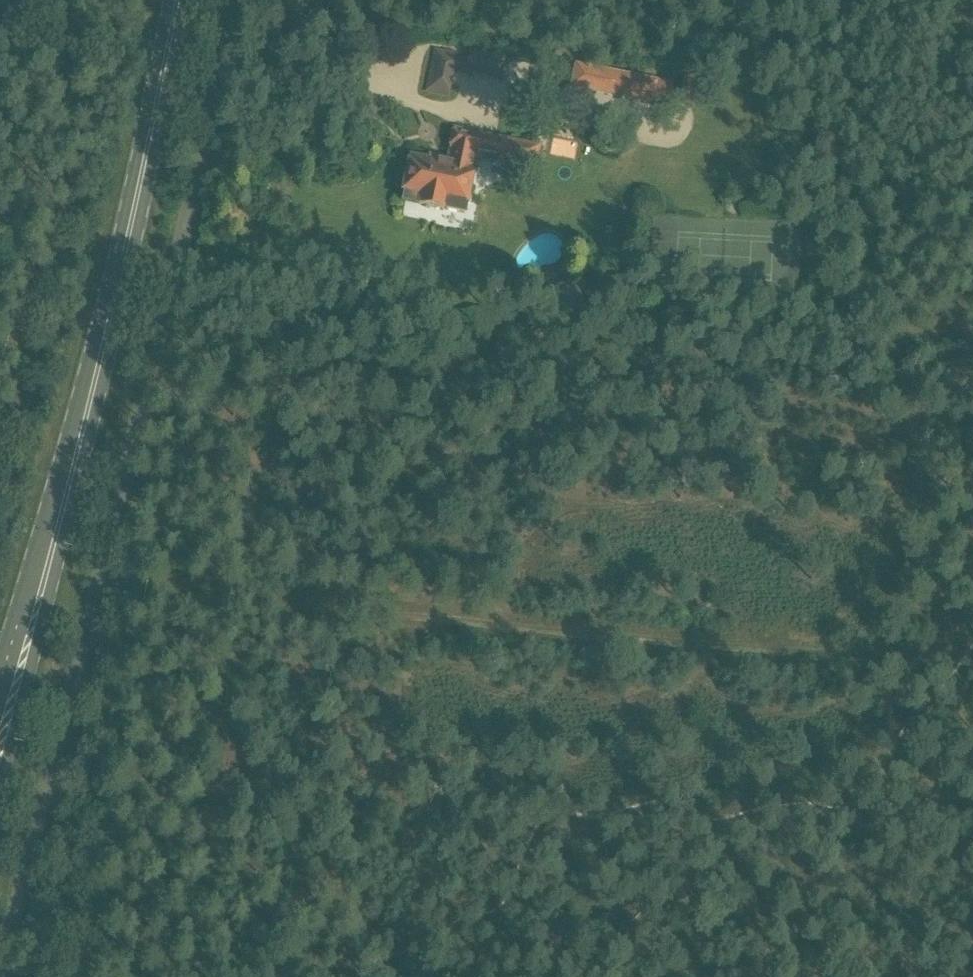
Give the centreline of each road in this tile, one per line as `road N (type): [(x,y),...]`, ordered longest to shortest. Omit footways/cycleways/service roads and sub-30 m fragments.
road 1 (unclassified): [(0,976),(101,592),(239,0)]
road 2 (primary): [(0,719),(86,416),(182,0)]
road 3 (track): [(972,330),(888,340),(951,665)]
road 4 (track): [(872,237),(772,73),(772,0)]
road 5 (track): [(951,665),(972,795)]

